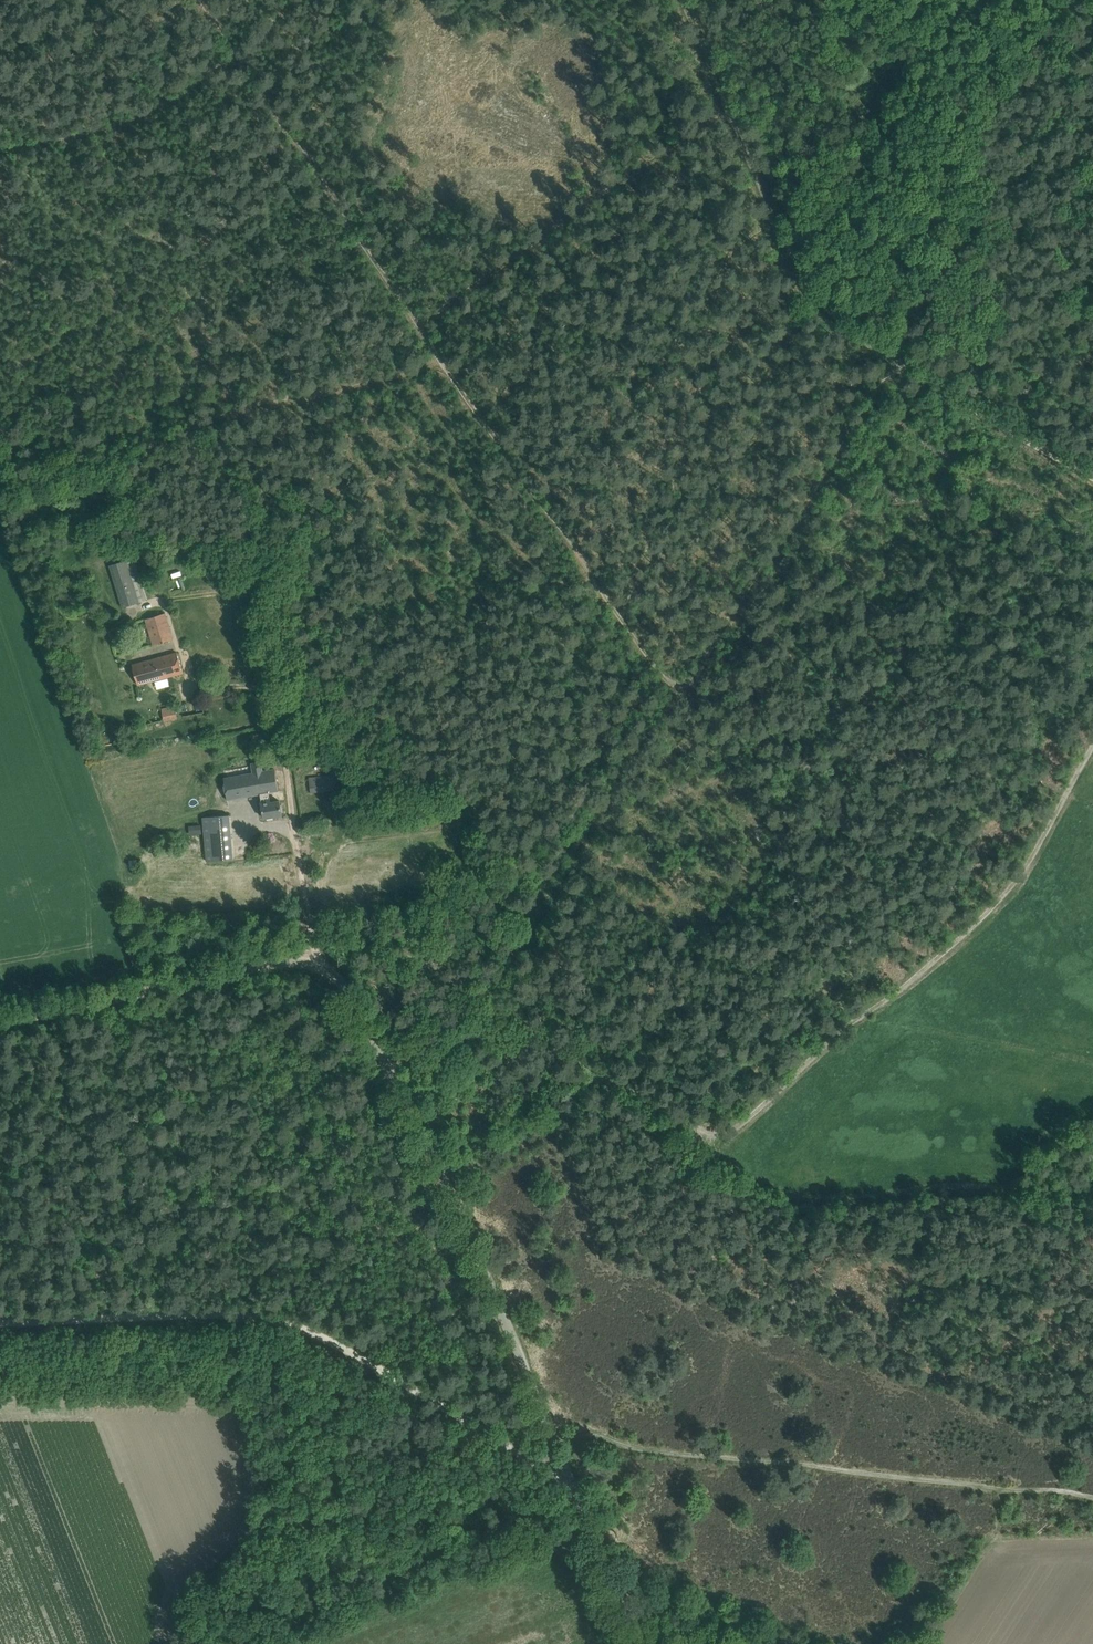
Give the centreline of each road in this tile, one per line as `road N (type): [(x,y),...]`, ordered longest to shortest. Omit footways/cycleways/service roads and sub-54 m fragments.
road 1 (track): [(245,56),(684,697),(891,356)]
road 2 (track): [(1092,744),(996,901),(727,1132),(689,1125),(600,1077),(424,957),(365,928),(313,919)]
road 3 (unclassified): [(642,1643),(386,1052),(323,942)]
road 4 (track): [(0,1326),(236,1315),(279,1320),(574,1479)]
road 5 (track): [(1092,1496),(558,1442)]
road 6 (track): [(443,348),(343,382),(66,445),(22,444),(0,421)]
road 7 (track): [(891,356),(825,304),(679,0)]
road 8 (track): [(422,318),(728,104)]
road 9 (unclassified): [(323,942),(300,957),(0,1023)]
road 10 (track): [(0,147),(170,99),(245,56)]
road 11 (track): [(891,356),(1092,479)]
road 12 (unclassified): [(323,942),(297,842),(281,711)]
road 13 (track): [(386,1052),(500,1076),(578,1084),(603,1078)]

